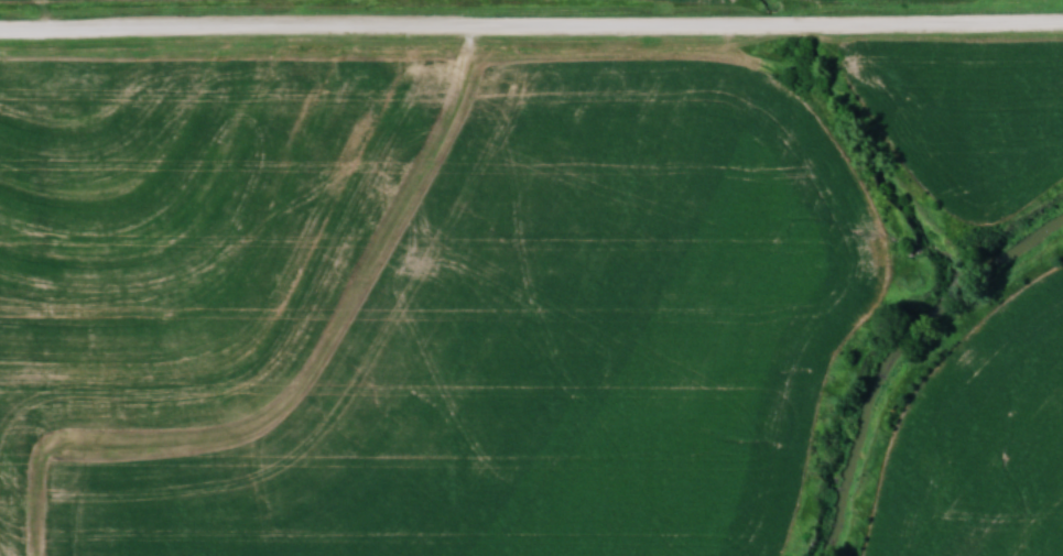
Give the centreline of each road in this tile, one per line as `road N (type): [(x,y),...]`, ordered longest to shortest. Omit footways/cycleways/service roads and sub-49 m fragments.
road 1 (residential): [(1062,26),(0,32)]

